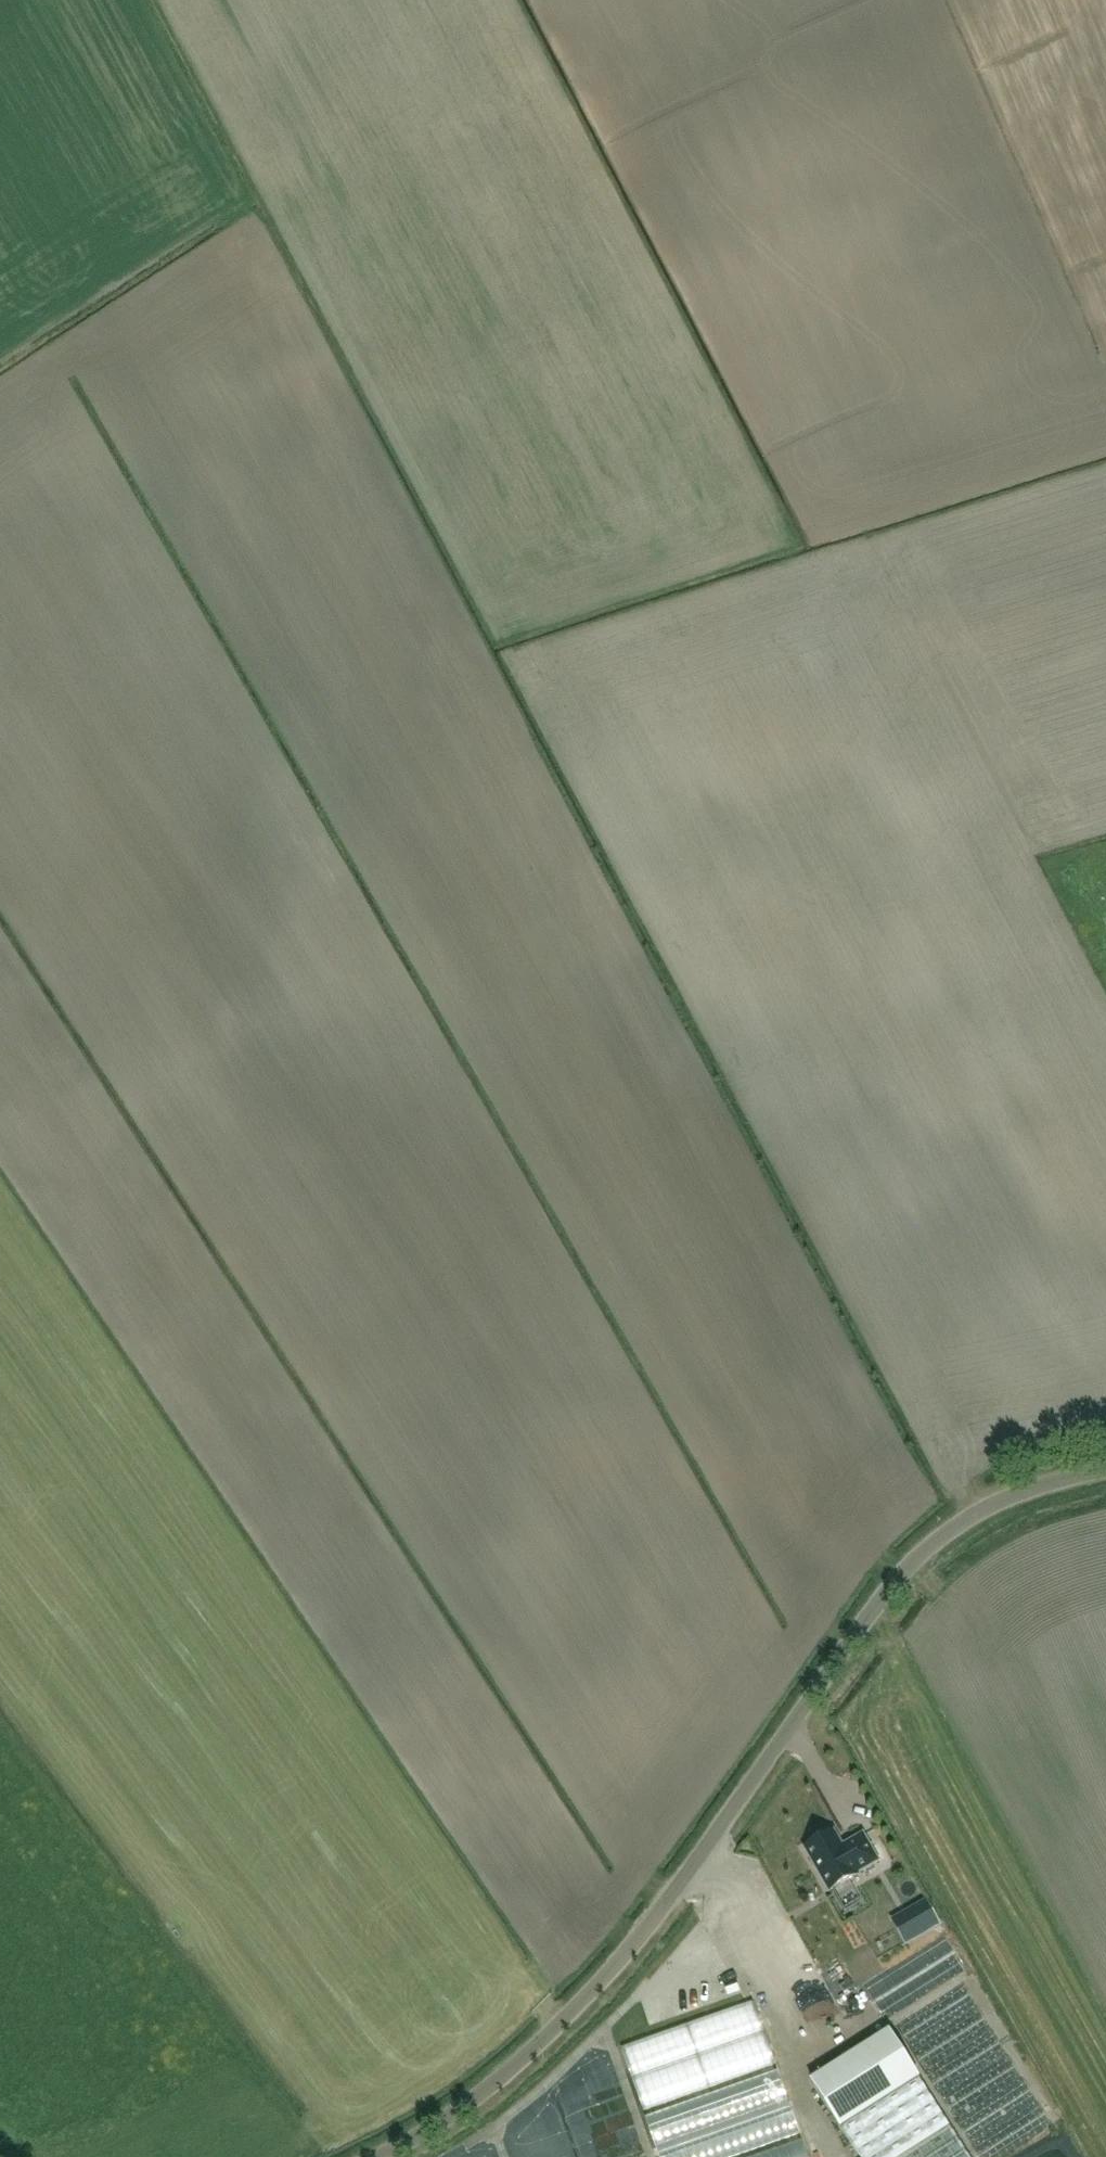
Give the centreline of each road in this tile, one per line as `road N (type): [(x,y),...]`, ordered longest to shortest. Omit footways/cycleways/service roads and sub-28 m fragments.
road 1 (unclassified): [(378,2156),(429,2130),(517,2064),(613,1972),(911,1565),(996,1505),(1105,1471)]

